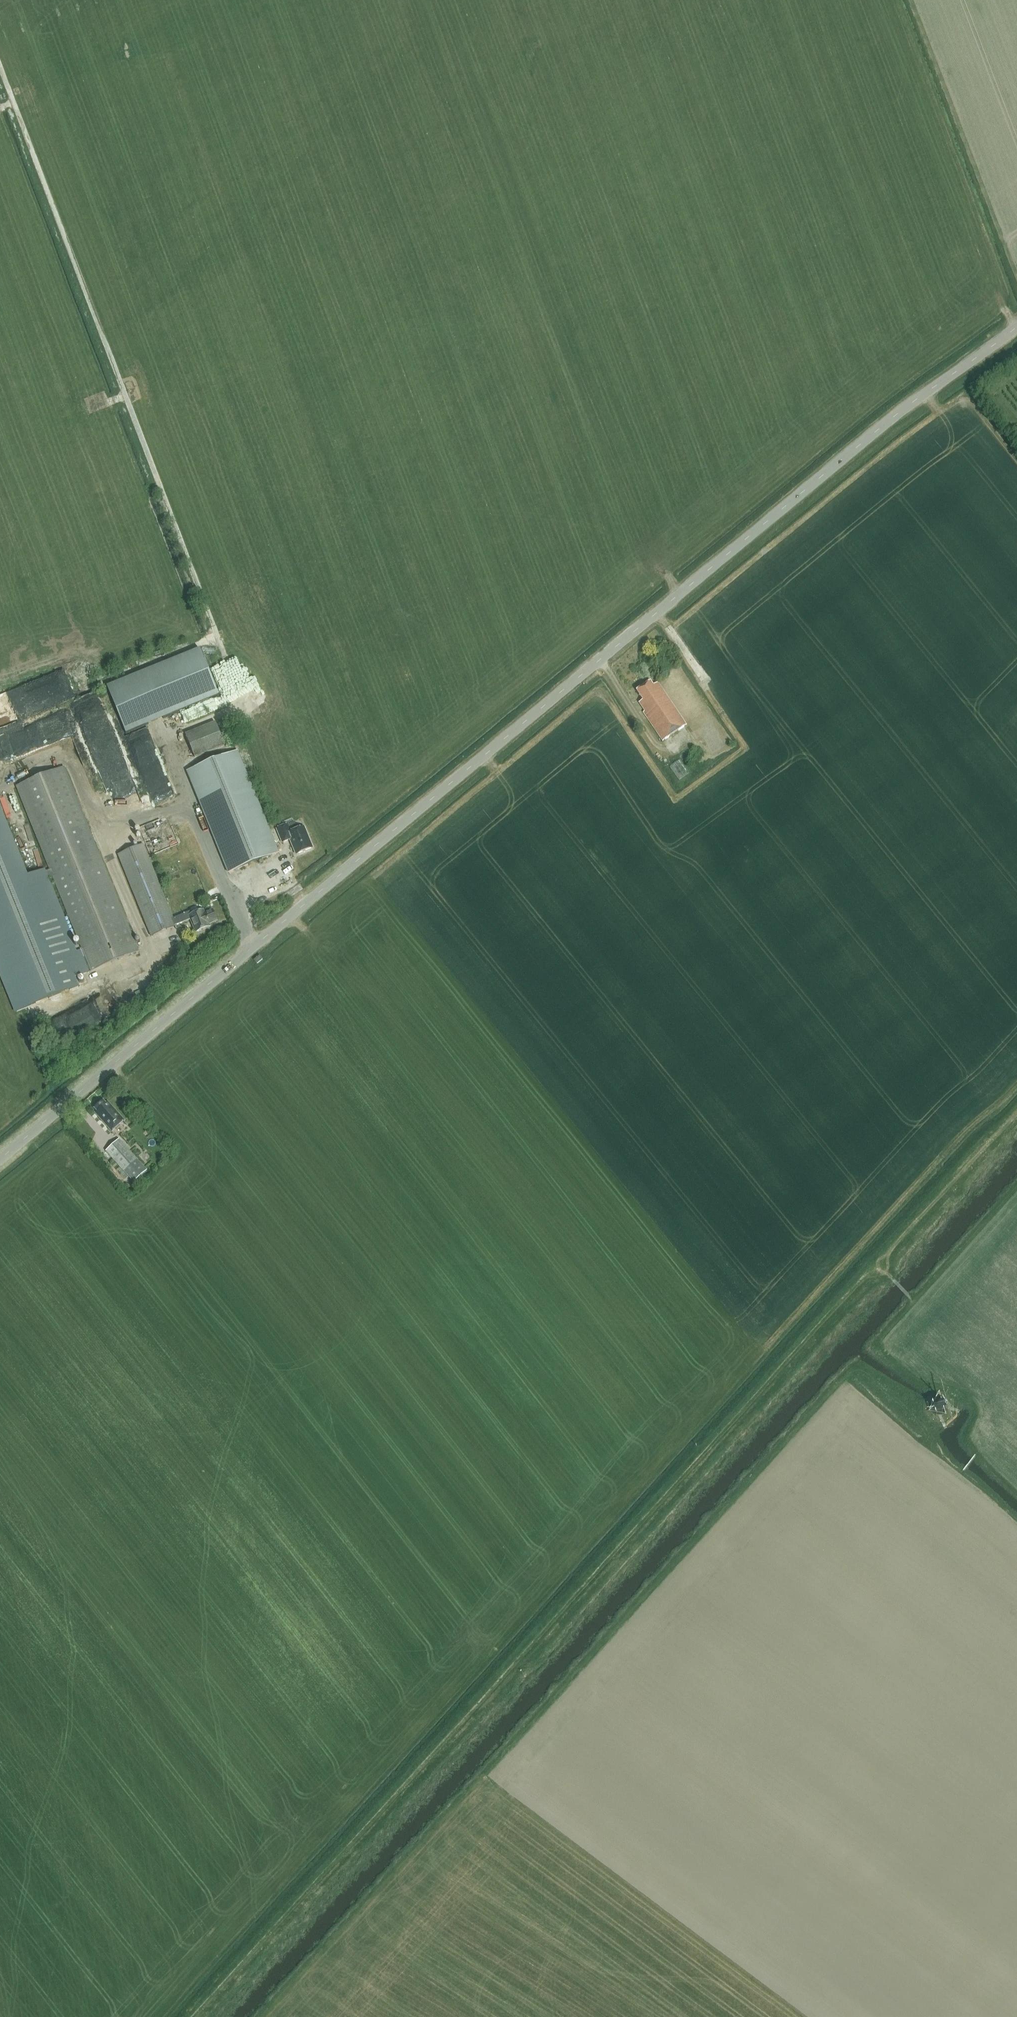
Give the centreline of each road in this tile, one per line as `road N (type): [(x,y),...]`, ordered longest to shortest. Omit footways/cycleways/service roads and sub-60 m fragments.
road 1 (tertiary): [(0,1156),(716,566),(1016,329)]

